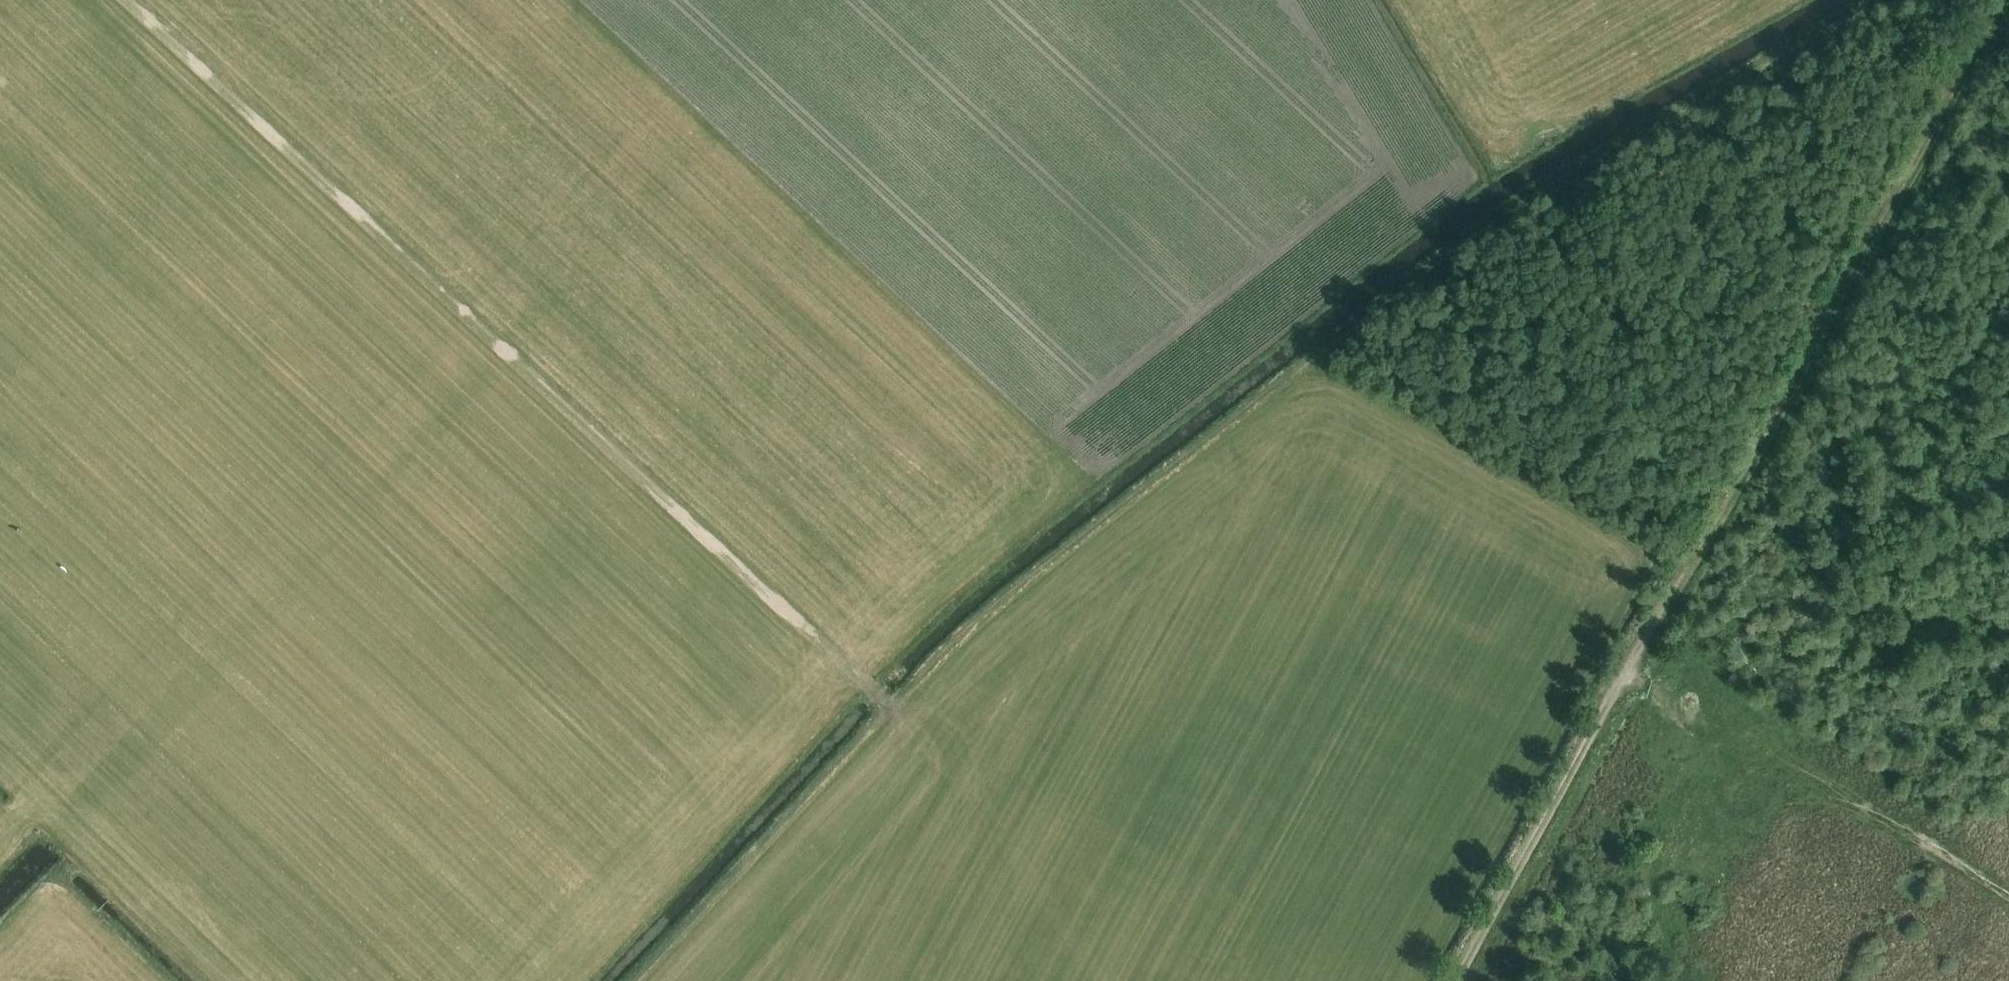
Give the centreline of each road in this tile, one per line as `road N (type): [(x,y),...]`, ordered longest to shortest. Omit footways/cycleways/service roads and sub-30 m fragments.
road 1 (track): [(1677,581),(2000,0)]
road 2 (unclassified): [(1456,980),(1677,581)]

